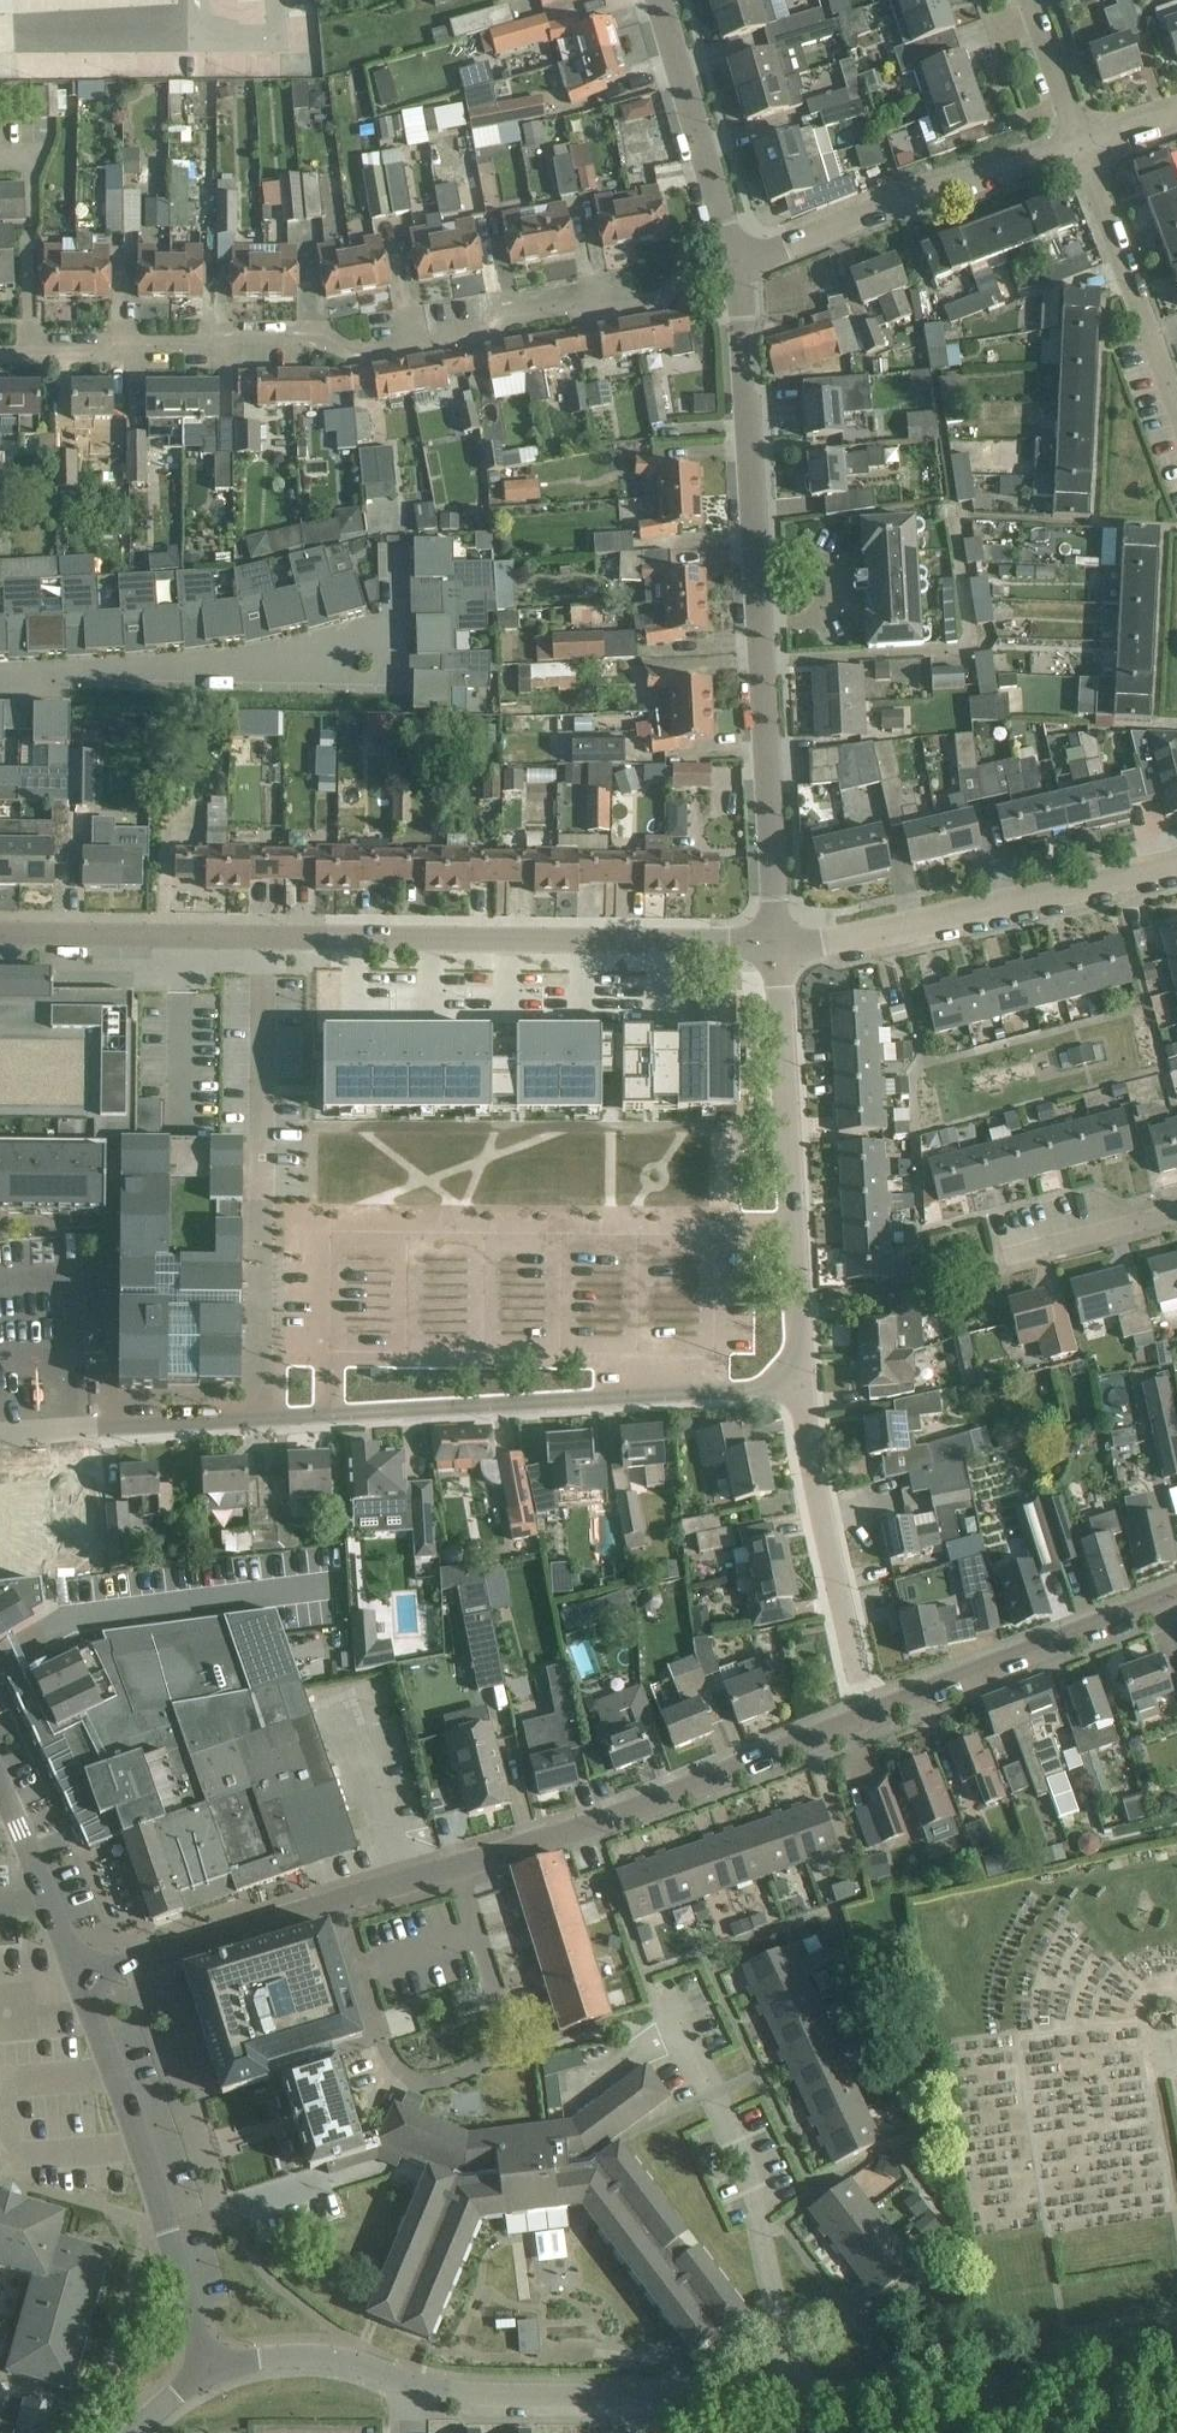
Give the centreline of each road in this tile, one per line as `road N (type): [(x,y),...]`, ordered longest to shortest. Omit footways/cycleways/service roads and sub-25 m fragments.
road 1 (residential): [(78,1974),(605,1824),(1176,1597)]
road 2 (residential): [(0,1438),(798,1391)]
road 3 (residential): [(775,943),(0,936)]
road 4 (residential): [(0,355),(105,355),(147,344),(306,333),(360,355),(492,332),(525,312),(567,304),(617,310),(660,301),(678,281),(737,267)]
road 5 (residential): [(775,943),(737,267)]
road 6 (residential): [(798,1391),(775,943)]
road 7 (residential): [(207,2375),(142,2151),(78,1974)]
road 8 (residential): [(787,2395),(755,2199),(672,1998)]
road 9 (residential): [(775,943),(845,942),(1176,866)]
road 10 (residential): [(0,684),(385,659)]
road 11 (residential): [(787,2395),(460,2396),(407,2386)]
road 12 (residential): [(737,267),(1082,145)]
road 13 (residential): [(859,1685),(798,1391)]
road 14 (residential): [(1176,408),(1082,145)]
road 15 (residential): [(737,267),(657,0)]
road 16 (residential): [(1035,2432),(1008,2404),(985,2393),(787,2395)]
road 17 (residential): [(407,2386),(373,2367),(324,2358),(261,2360),(207,2375)]
road 18 (residential): [(78,1974),(0,1795)]
road 19 (residential): [(998,1258),(1176,1213)]
road 20 (residential): [(1082,145),(1029,0)]

